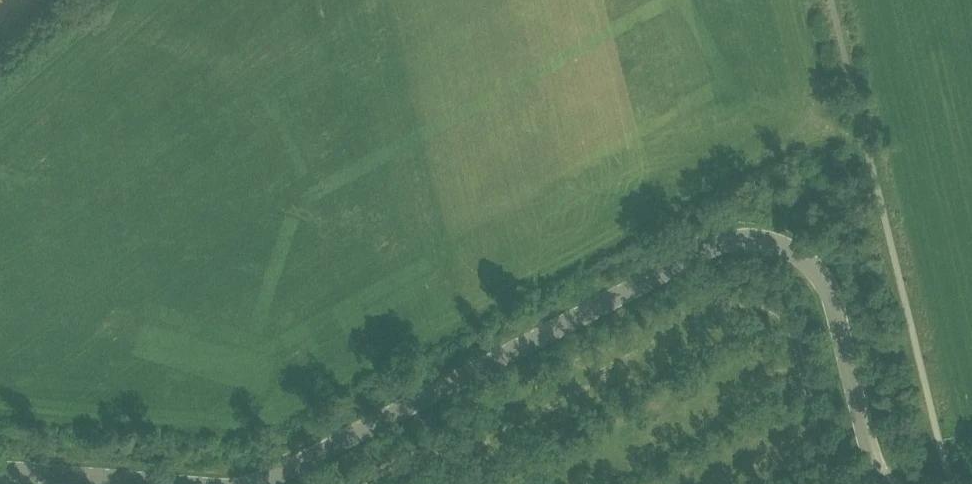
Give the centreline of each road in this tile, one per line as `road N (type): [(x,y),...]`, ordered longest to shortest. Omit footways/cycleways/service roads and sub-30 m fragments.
road 1 (unclassified): [(887,483),(829,297),(795,255),(755,239),(717,245),(260,483)]
road 2 (unclassified): [(166,483),(0,473)]

